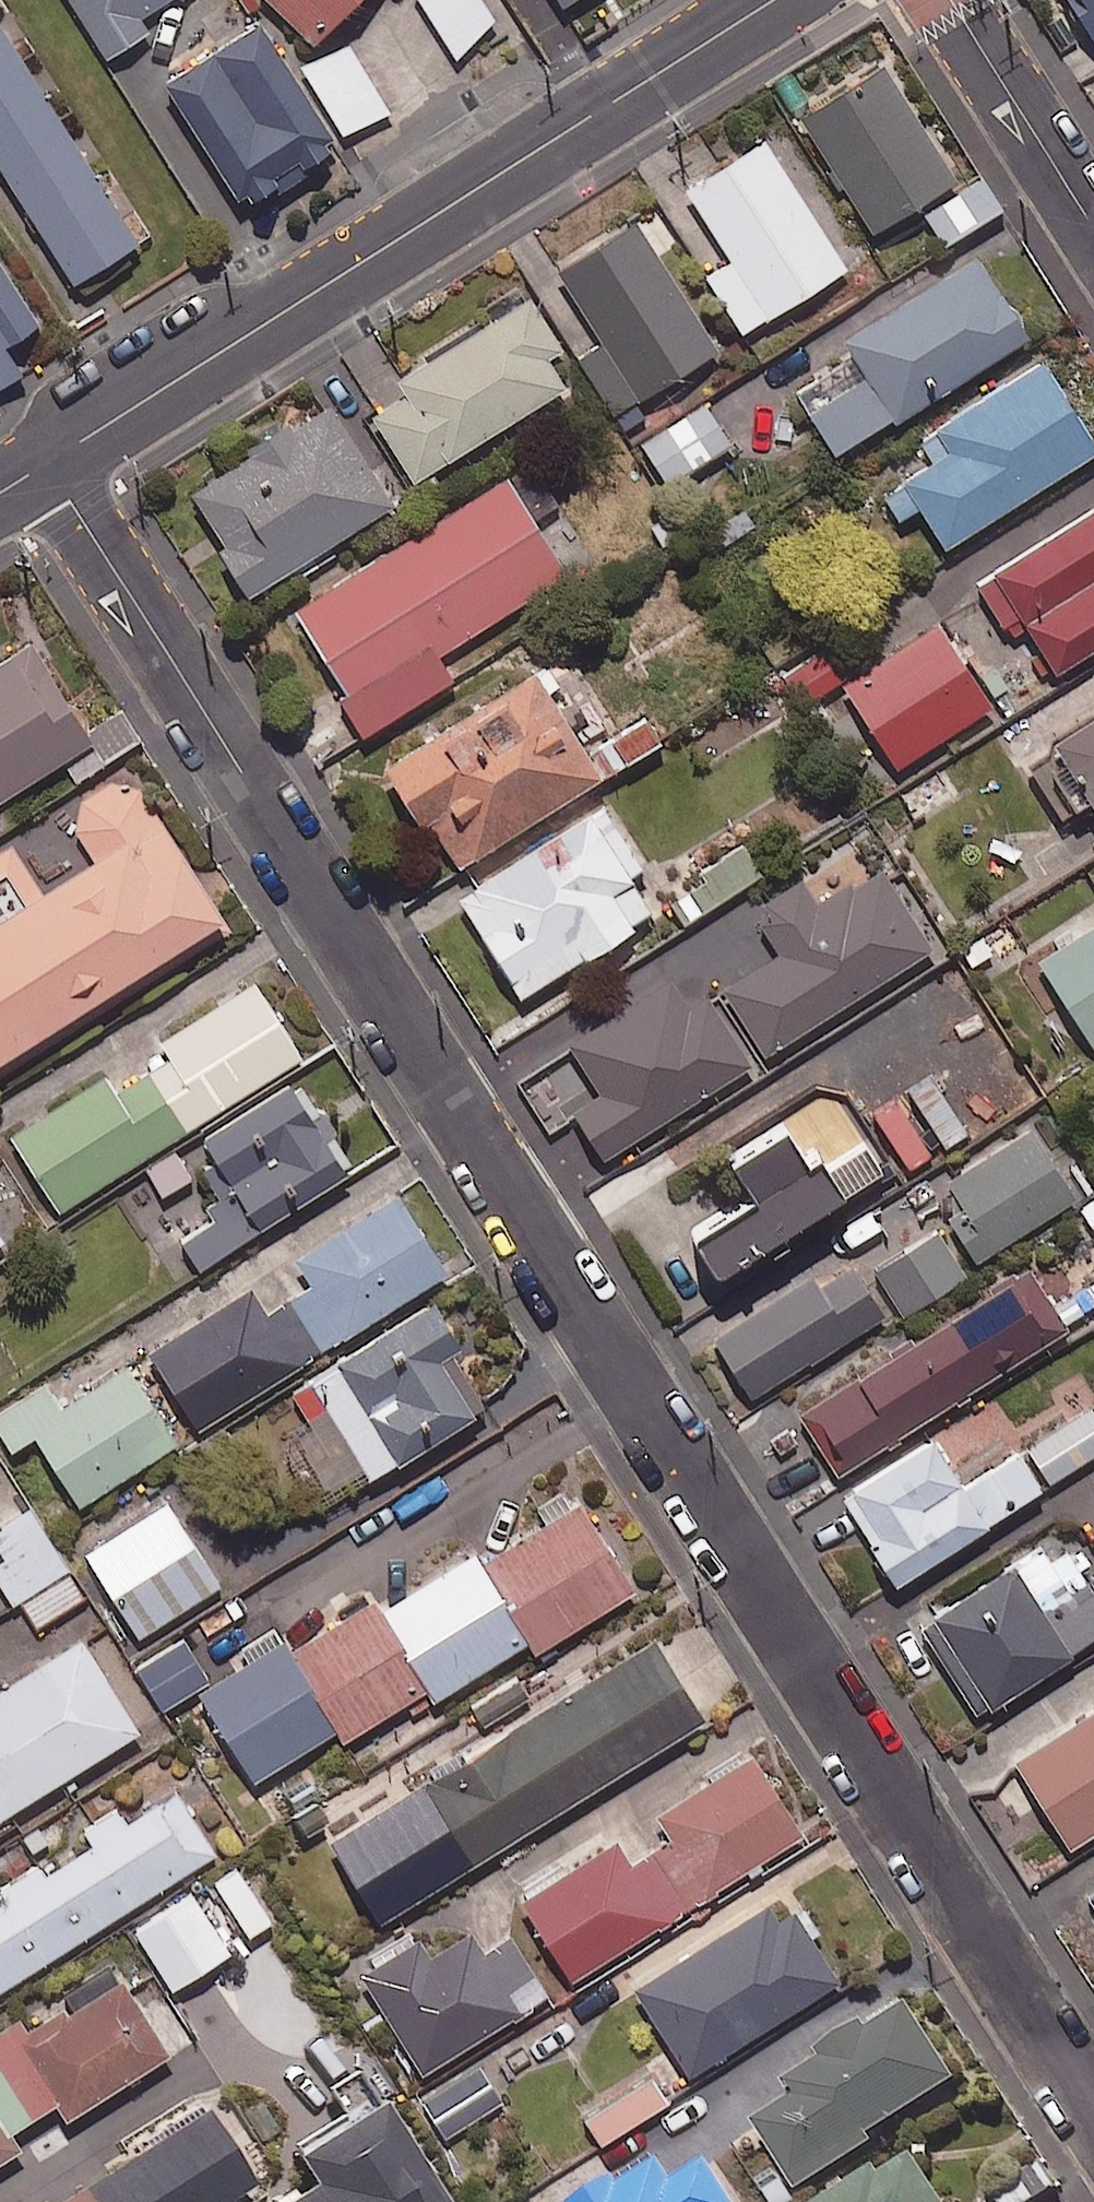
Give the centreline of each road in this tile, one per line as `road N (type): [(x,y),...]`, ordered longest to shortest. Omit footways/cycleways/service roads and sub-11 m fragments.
road 1 (residential): [(47,462),(1093,2112)]
road 2 (tertiary): [(773,0),(47,462)]
road 3 (residential): [(1093,226),(950,0)]

